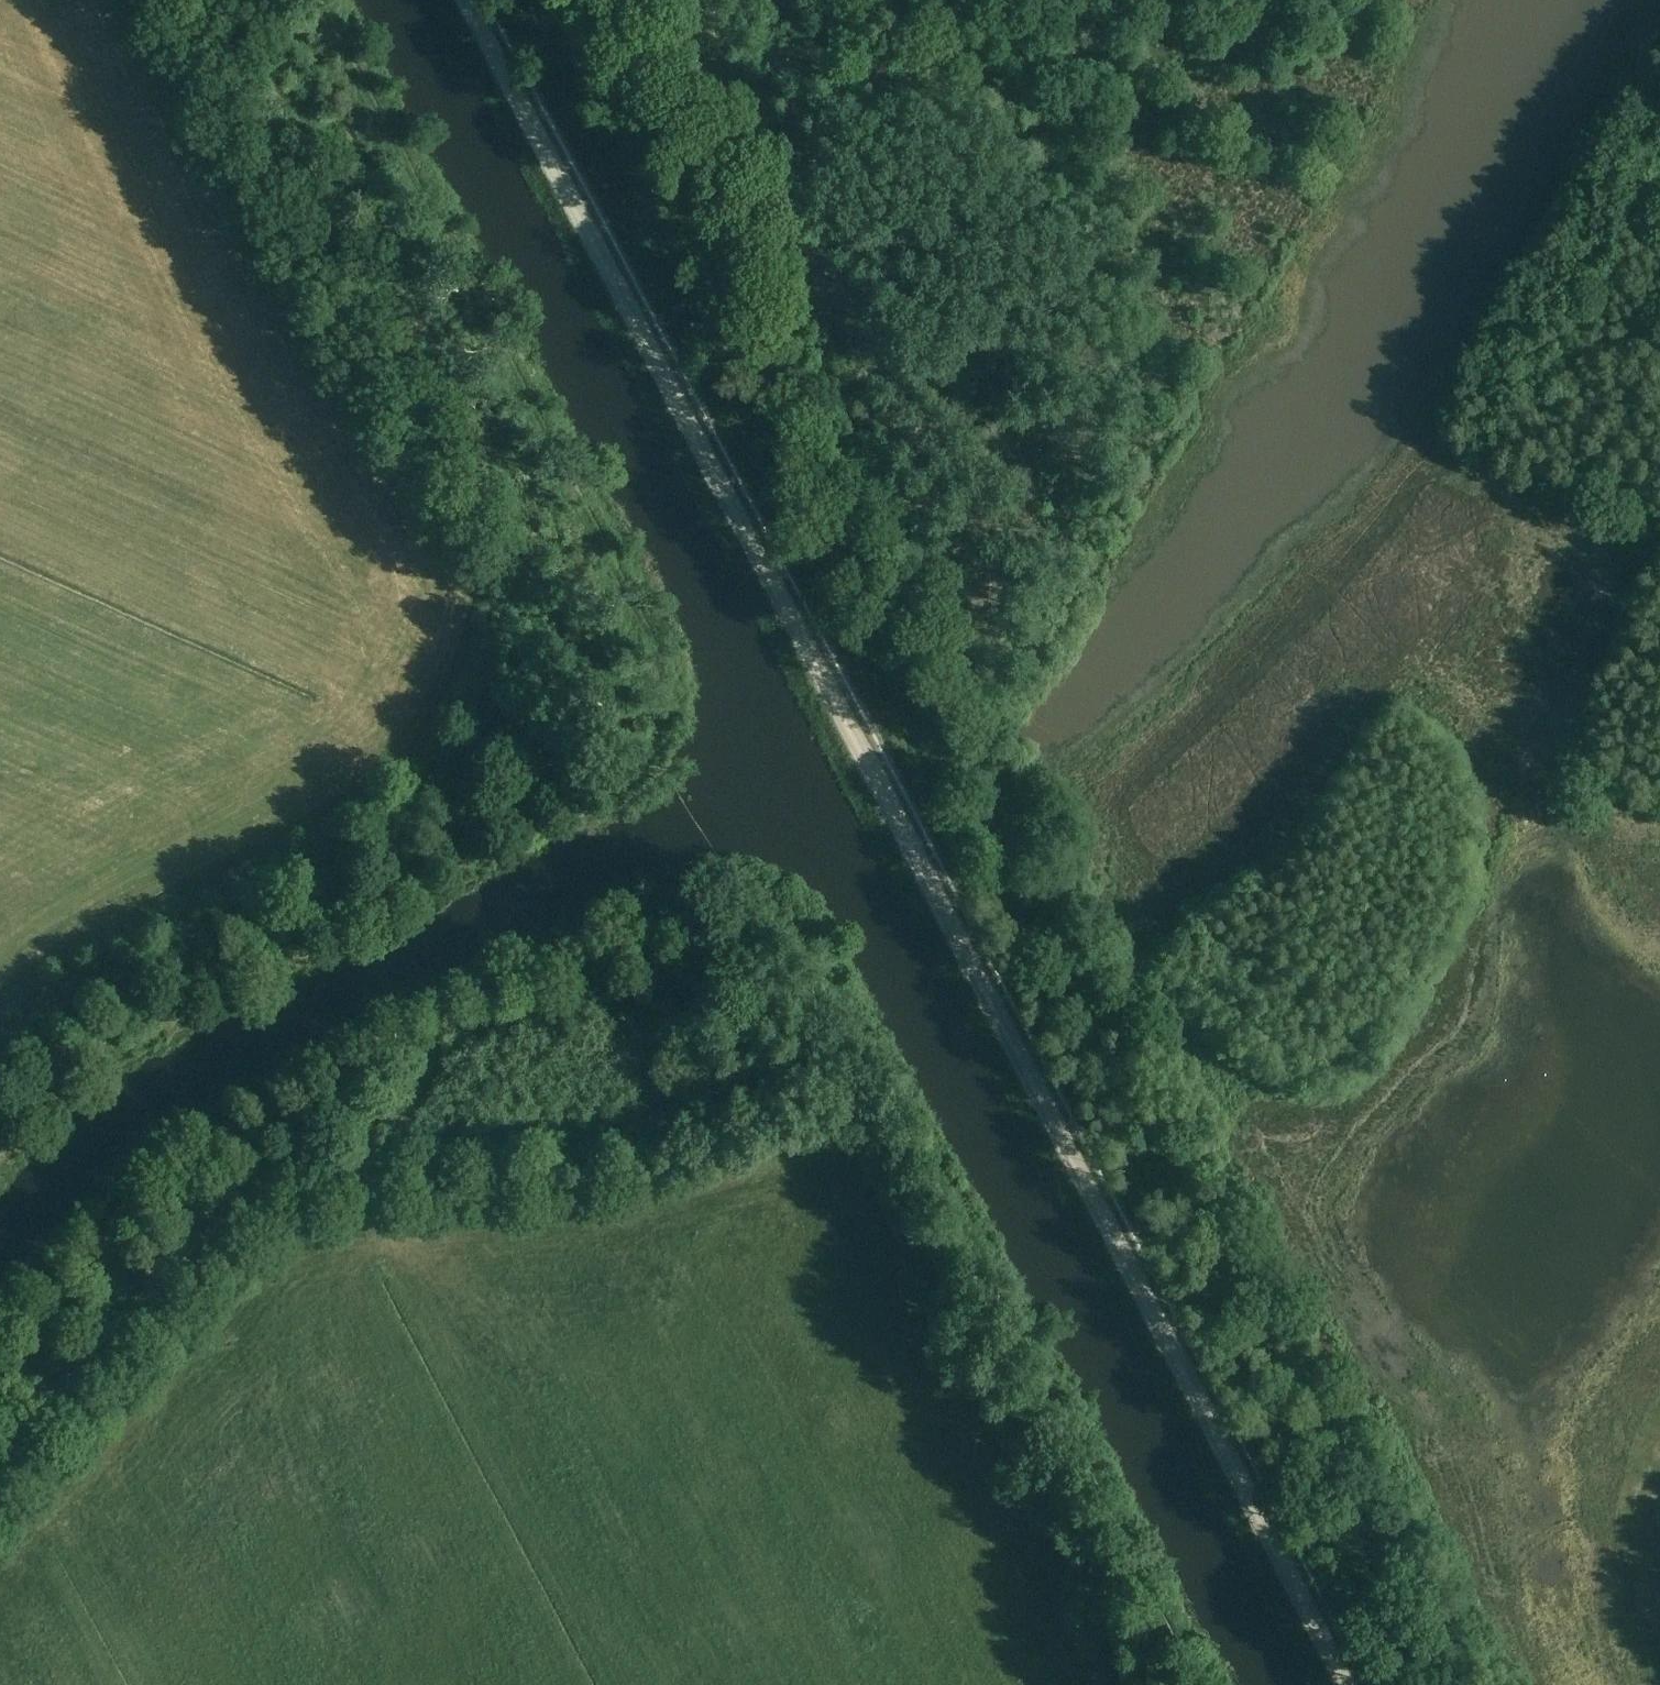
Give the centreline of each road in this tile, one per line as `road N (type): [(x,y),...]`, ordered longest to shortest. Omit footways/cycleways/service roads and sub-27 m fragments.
road 1 (track): [(1352,1684),(472,0)]
road 2 (unclassified): [(0,1440),(220,1219),(284,1181),(387,1161),(411,1060)]

